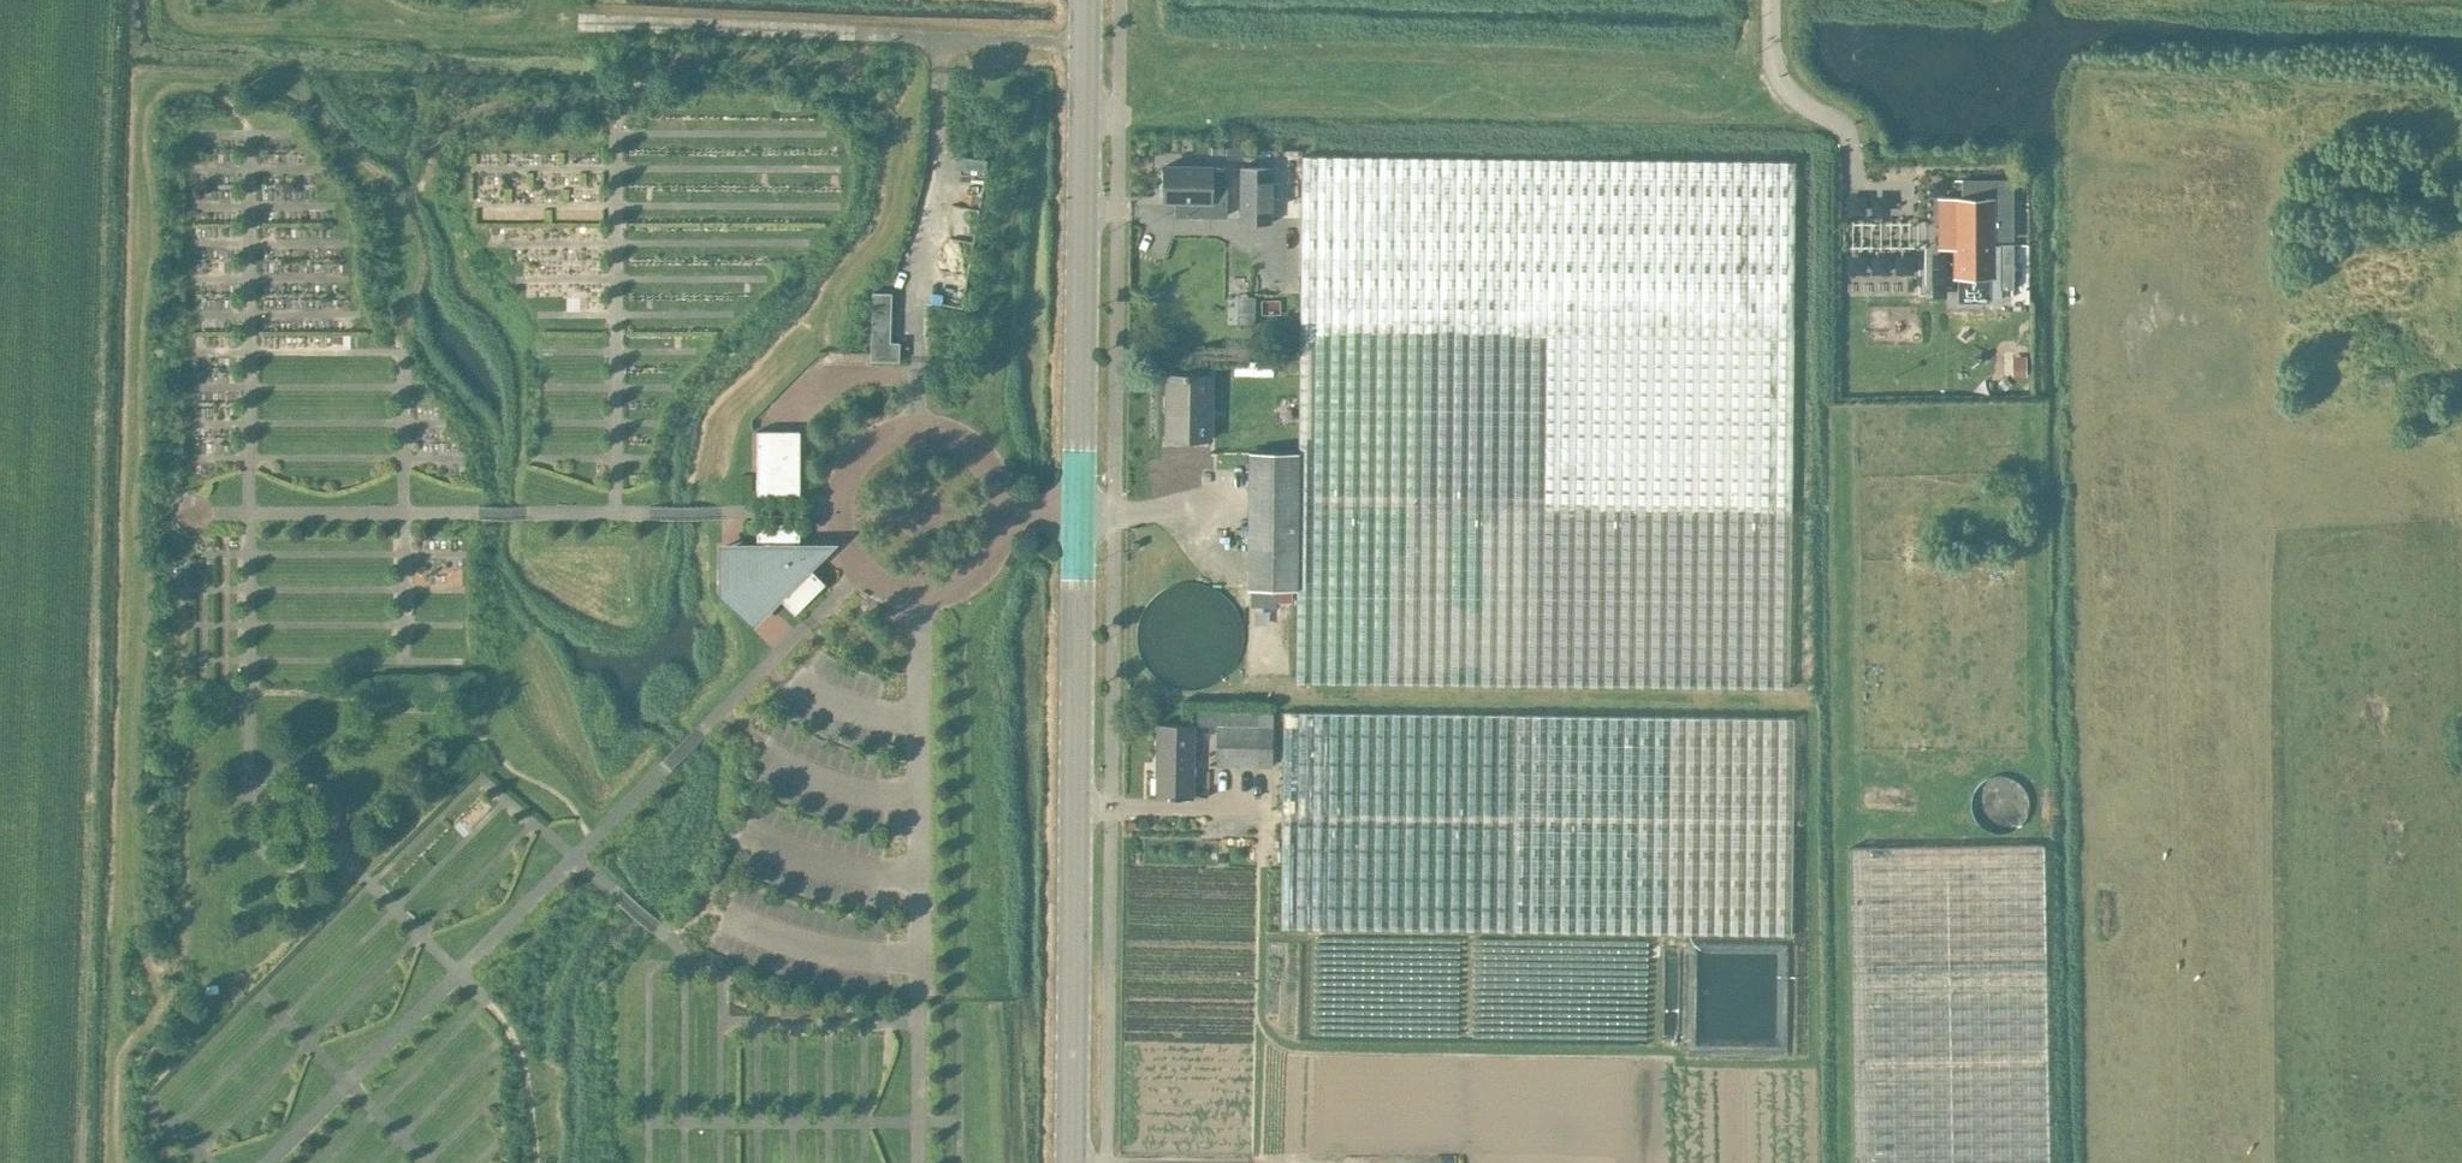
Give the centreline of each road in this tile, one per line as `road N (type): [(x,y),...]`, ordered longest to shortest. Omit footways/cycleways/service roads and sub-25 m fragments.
road 1 (secondary): [(1074,1162),(1085,0)]

